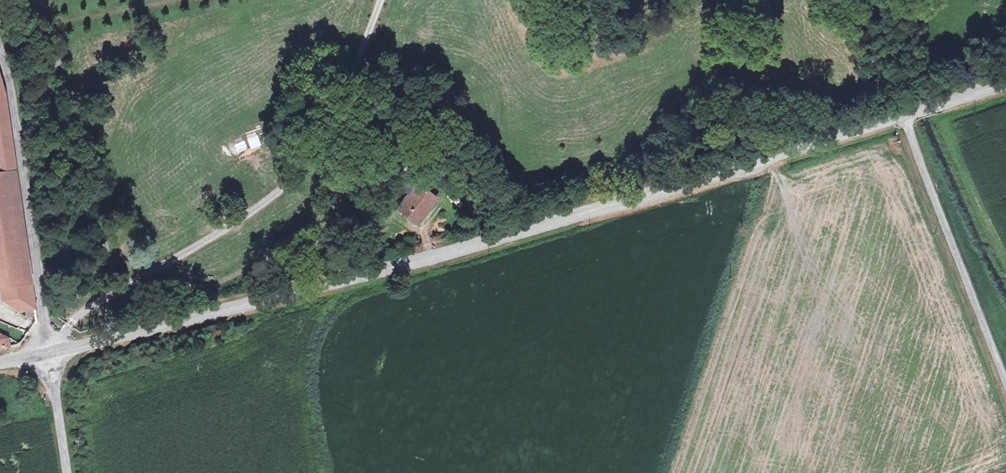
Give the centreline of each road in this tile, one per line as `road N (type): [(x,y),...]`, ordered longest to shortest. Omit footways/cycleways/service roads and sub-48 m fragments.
road 1 (tertiary): [(50,353),(560,225),(905,116)]
road 2 (unclassified): [(50,353),(0,52)]
road 3 (unclassified): [(1005,381),(905,116)]
road 4 (unclassified): [(68,472),(50,353)]

